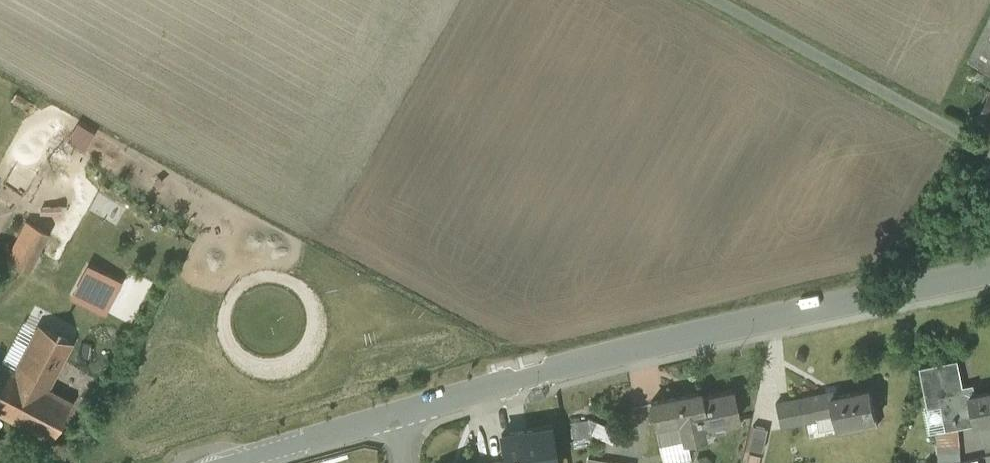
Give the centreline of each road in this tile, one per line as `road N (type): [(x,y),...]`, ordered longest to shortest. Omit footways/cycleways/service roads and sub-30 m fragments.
road 1 (tertiary): [(989,270),(648,344),(397,415)]
road 2 (unclassified): [(989,153),(711,0)]
road 3 (tertiary): [(397,415),(233,462)]

